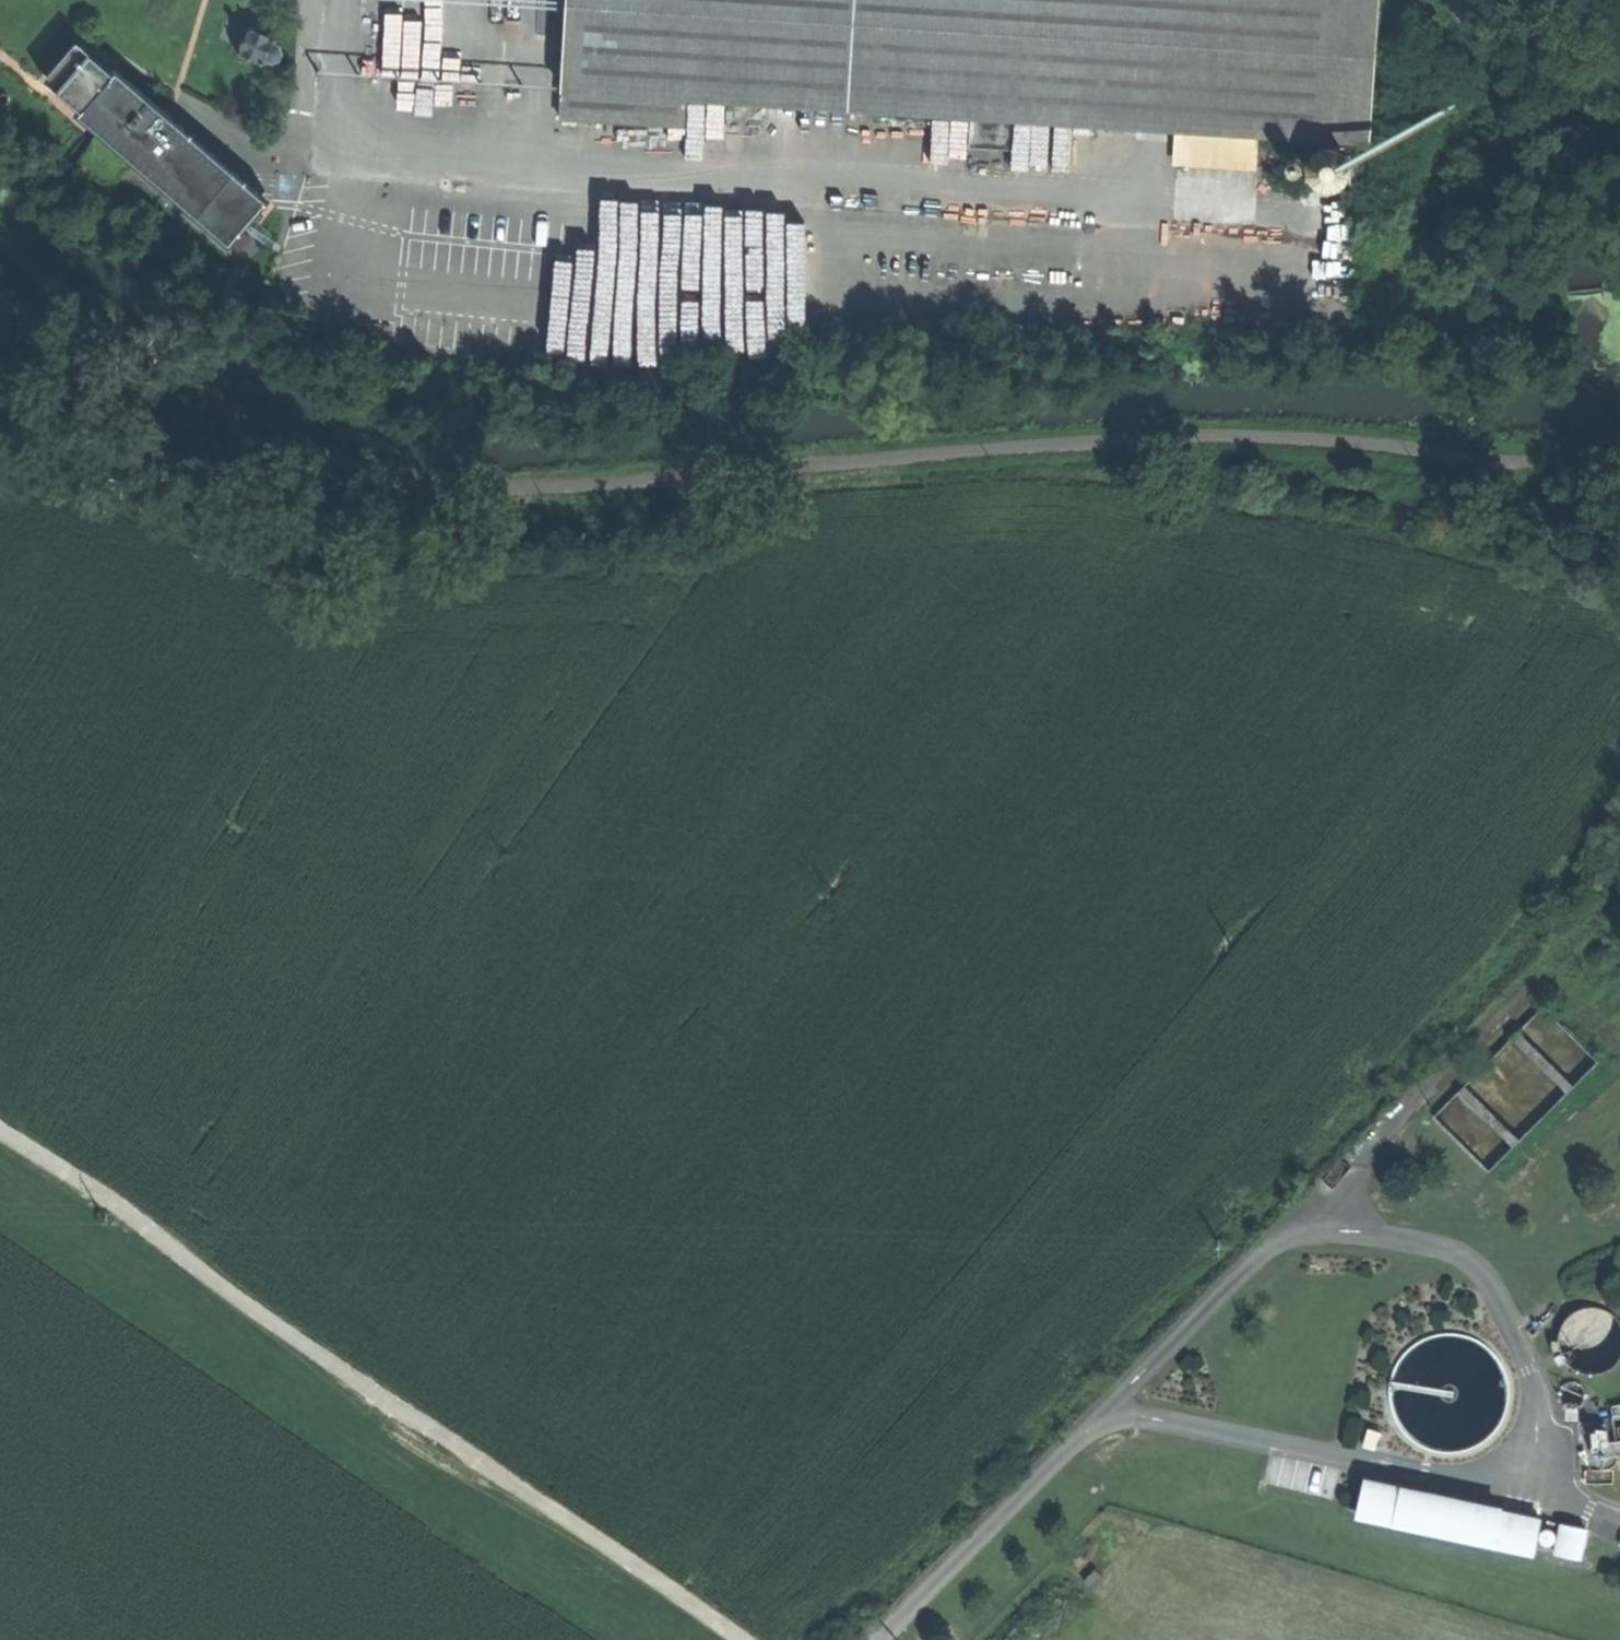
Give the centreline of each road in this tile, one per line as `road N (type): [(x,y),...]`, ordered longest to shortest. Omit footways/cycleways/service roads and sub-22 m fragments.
road 1 (track): [(0,1134),(744,1639)]

